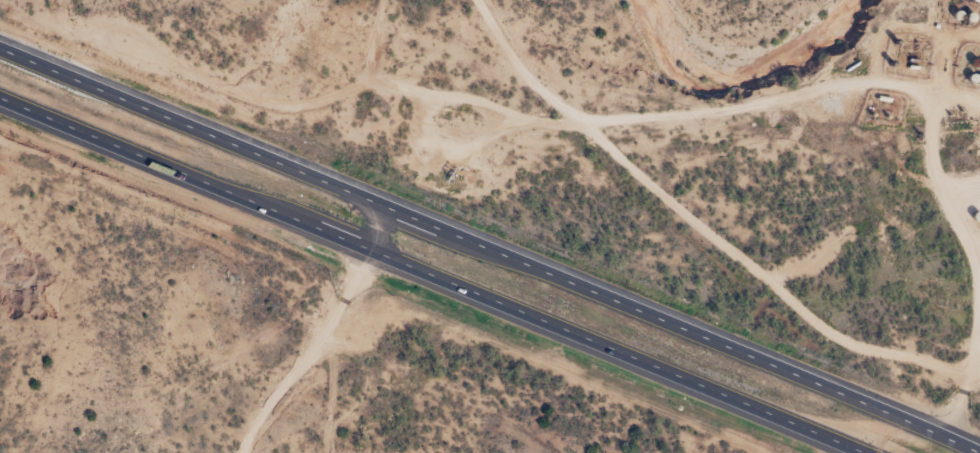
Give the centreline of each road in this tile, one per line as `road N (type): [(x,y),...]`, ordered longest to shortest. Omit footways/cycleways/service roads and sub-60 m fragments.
road 1 (trunk): [(979,452),(728,342),(0,47)]
road 2 (trunk): [(0,96),(864,452)]

